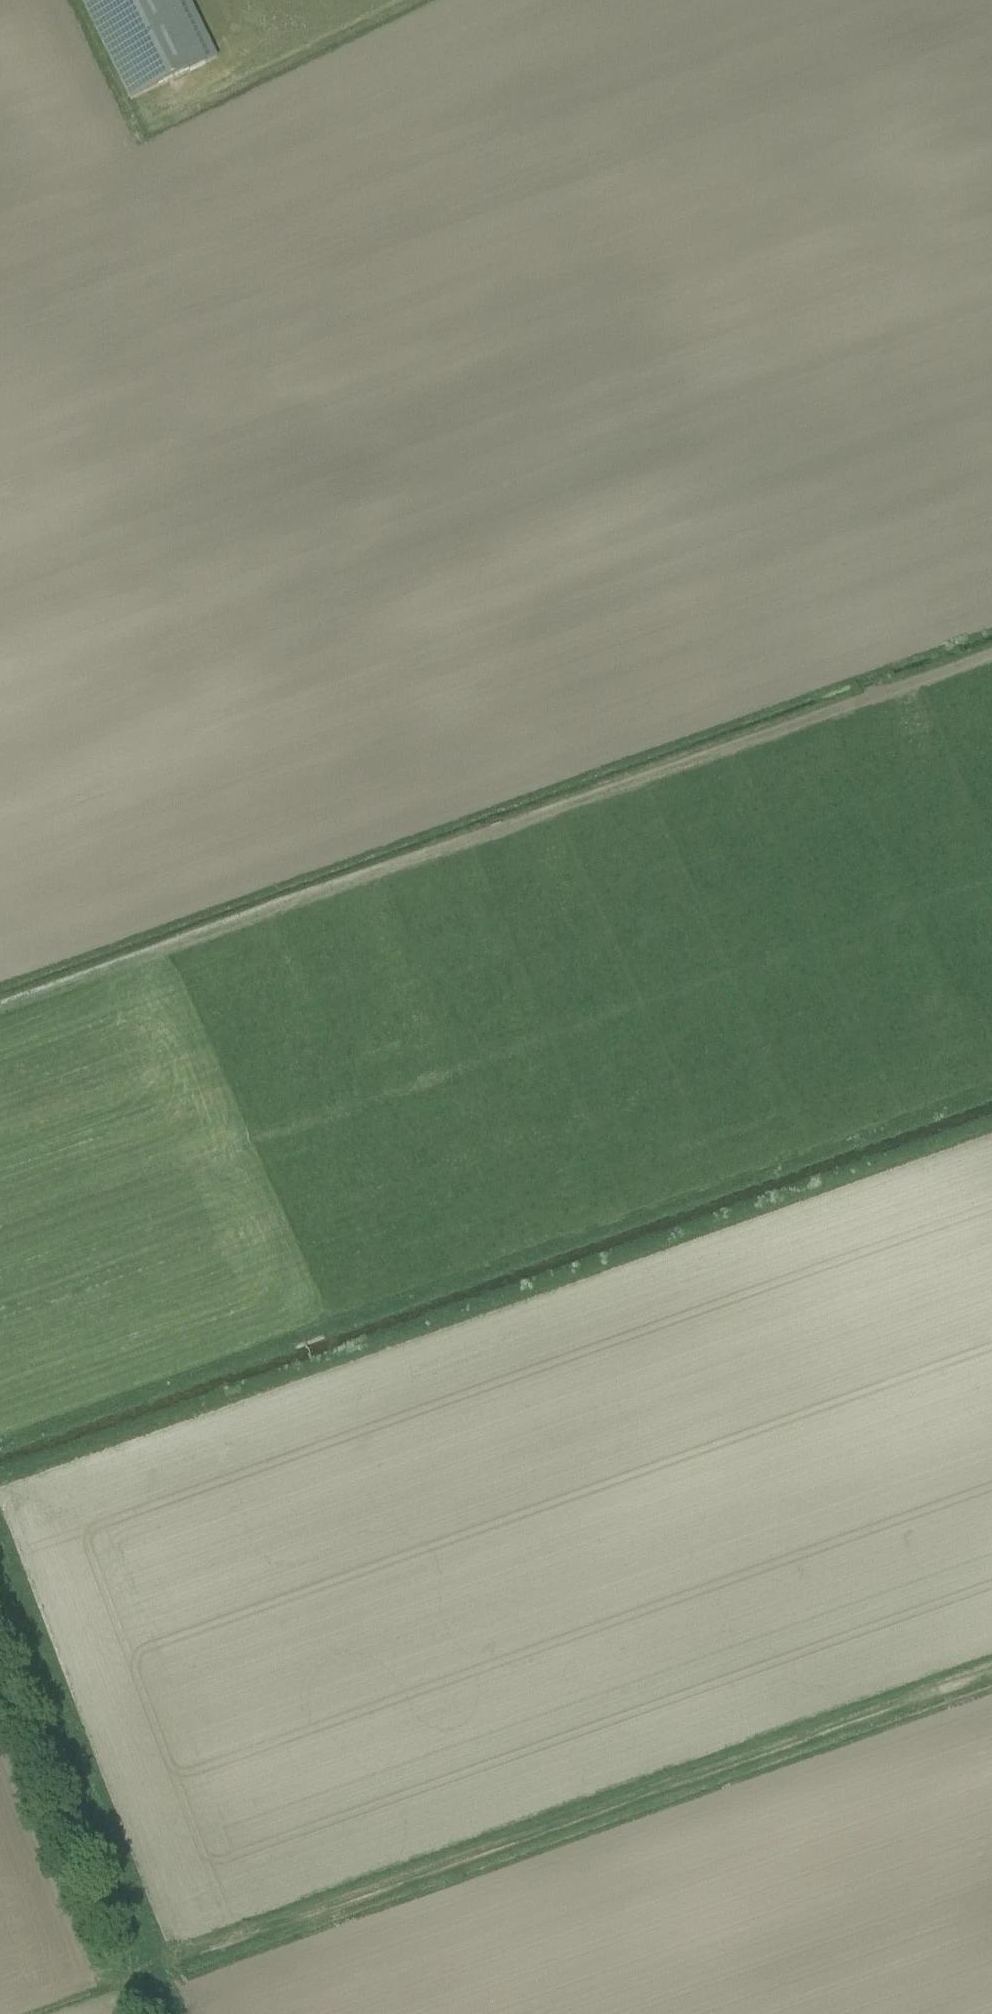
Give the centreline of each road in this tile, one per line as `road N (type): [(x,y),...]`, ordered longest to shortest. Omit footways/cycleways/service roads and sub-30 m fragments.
road 1 (track): [(991,658),(0,1008)]
road 2 (track): [(991,1676),(177,1967)]

